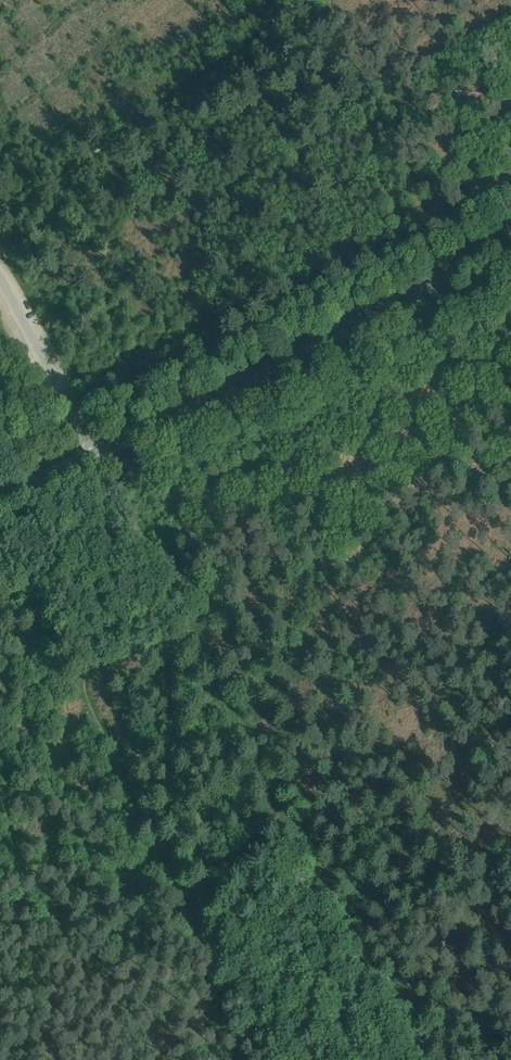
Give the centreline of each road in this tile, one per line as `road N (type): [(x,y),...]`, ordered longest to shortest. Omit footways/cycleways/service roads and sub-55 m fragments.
road 1 (track): [(427,1045),(96,453)]
road 2 (secondary): [(96,453),(320,346),(510,241)]
road 3 (unclassified): [(96,453),(0,278)]

